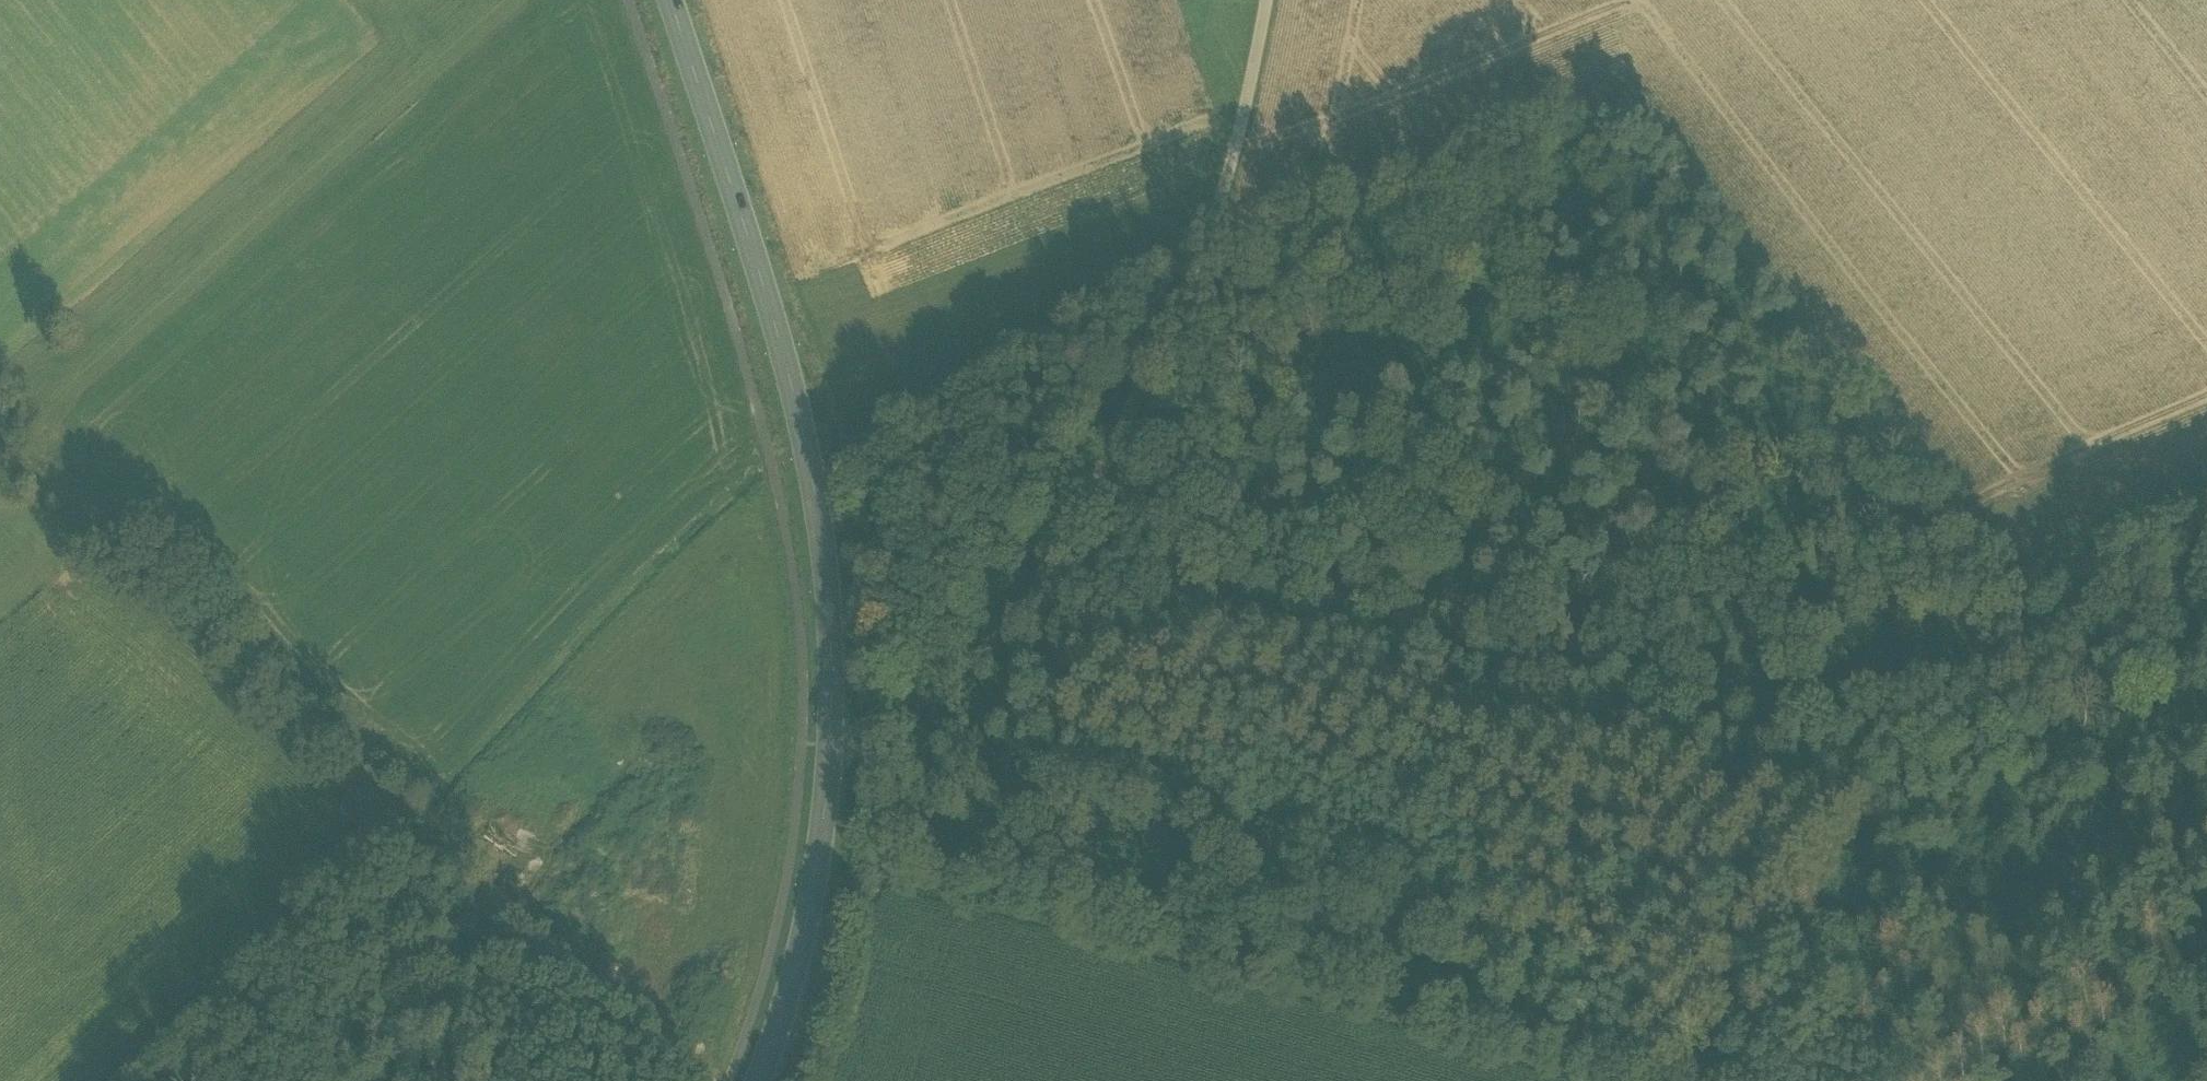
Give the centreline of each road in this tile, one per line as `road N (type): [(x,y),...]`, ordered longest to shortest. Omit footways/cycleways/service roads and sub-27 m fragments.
road 1 (track): [(0,437),(711,1080)]
road 2 (unclassified): [(1269,0),(1228,180),(1158,371),(1028,620),(827,784)]
road 3 (tertiary): [(671,0),(753,248),(813,479),(831,641),(827,784)]
road 4 (tertiary): [(827,784),(792,976),(758,1080)]

